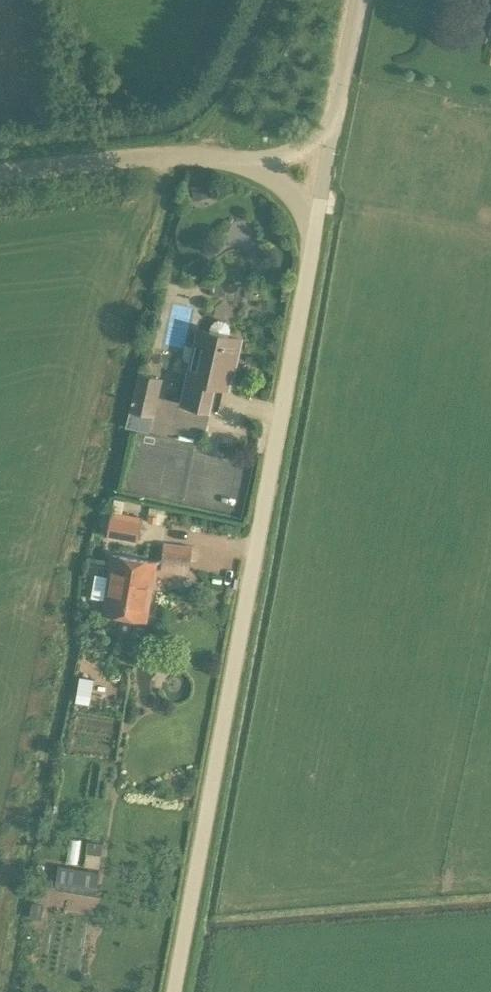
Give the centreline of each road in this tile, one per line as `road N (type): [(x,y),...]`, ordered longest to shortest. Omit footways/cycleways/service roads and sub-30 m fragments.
road 1 (unclassified): [(174,991),(317,221)]
road 2 (unclassified): [(0,172),(147,155),(248,162)]
road 3 (unclassified): [(336,119),(360,0)]

